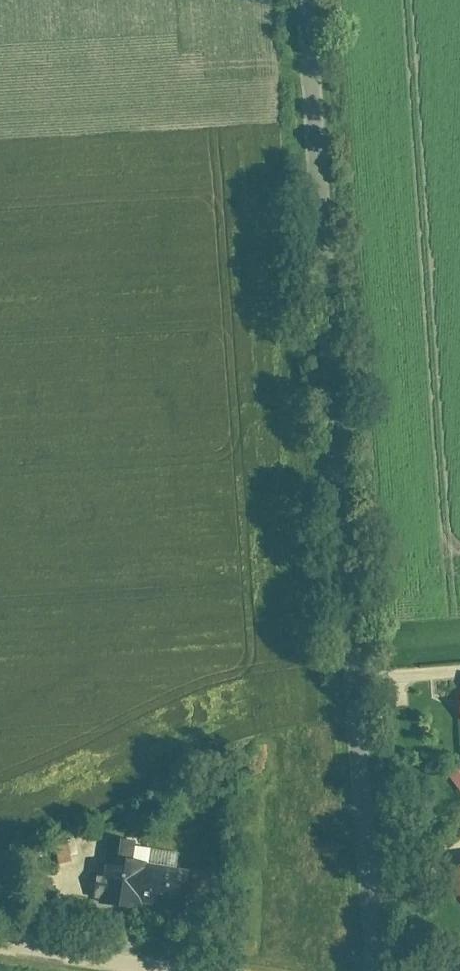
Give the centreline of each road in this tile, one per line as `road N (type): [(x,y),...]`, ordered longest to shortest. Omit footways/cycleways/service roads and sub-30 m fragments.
road 1 (tertiary): [(377,970),(308,0)]
road 2 (residential): [(0,945),(177,970)]

